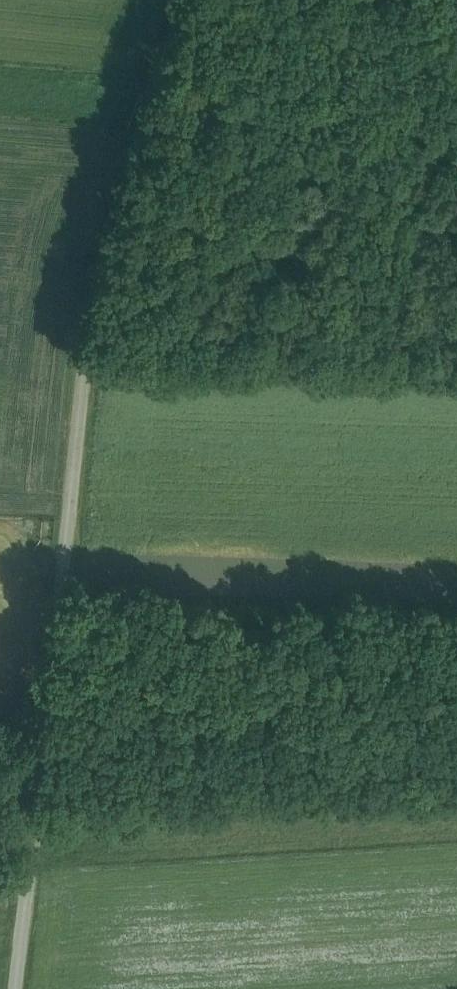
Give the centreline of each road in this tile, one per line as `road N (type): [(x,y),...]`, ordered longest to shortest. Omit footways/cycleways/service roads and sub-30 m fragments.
road 1 (unclassified): [(15,988),(90,312),(184,0)]

